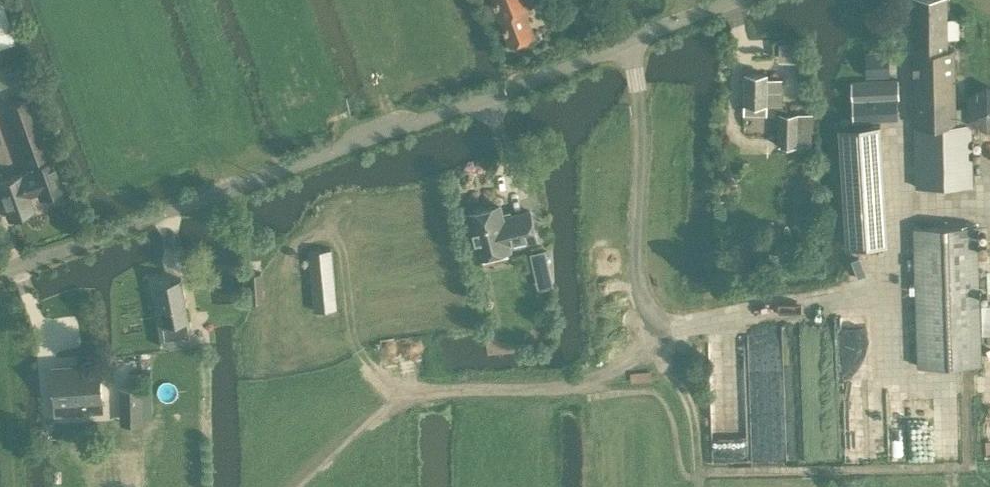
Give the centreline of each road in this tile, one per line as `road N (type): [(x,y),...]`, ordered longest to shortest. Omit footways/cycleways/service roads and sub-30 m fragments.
road 1 (unclassified): [(0,272),(733,0)]
road 2 (track): [(700,486),(686,396),(648,337)]

